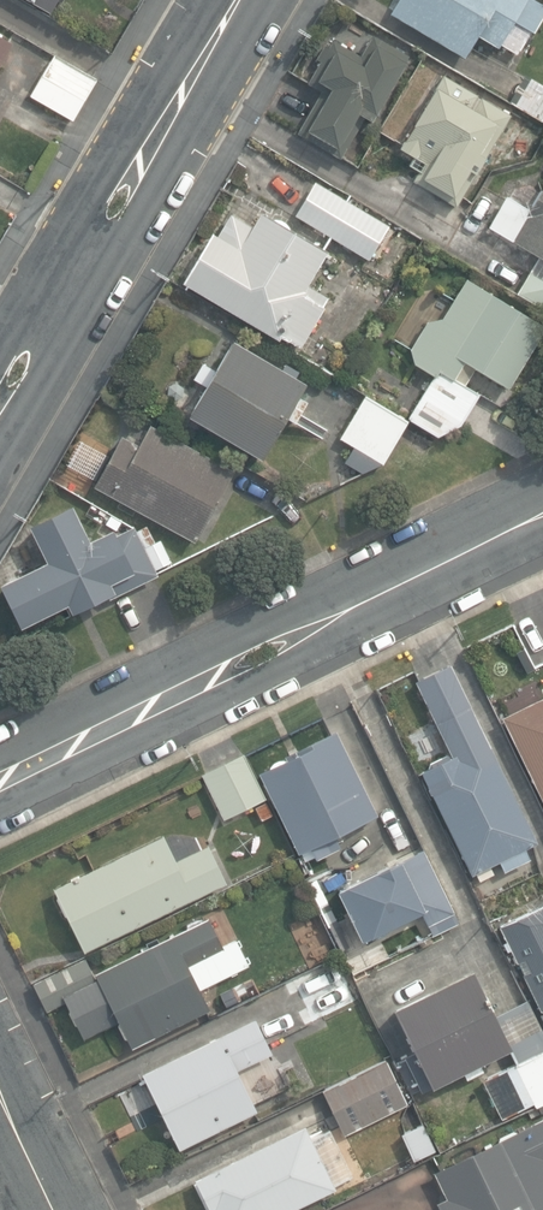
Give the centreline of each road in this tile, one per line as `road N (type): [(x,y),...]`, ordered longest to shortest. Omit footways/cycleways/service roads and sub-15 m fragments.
road 1 (unclassified): [(0,790),(542,520)]
road 2 (residential): [(0,399),(235,0)]
road 3 (residential): [(0,1093),(55,1209)]

